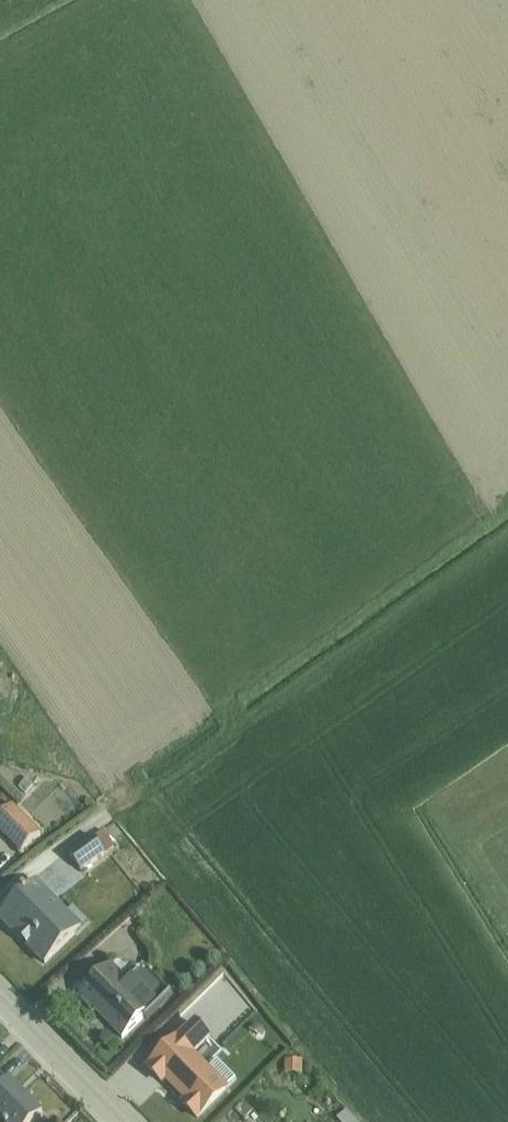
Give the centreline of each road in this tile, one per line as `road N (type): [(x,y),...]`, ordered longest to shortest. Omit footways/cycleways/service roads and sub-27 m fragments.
road 1 (track): [(0,903),(507,531)]
road 2 (secondary): [(121,1121),(0,999)]

